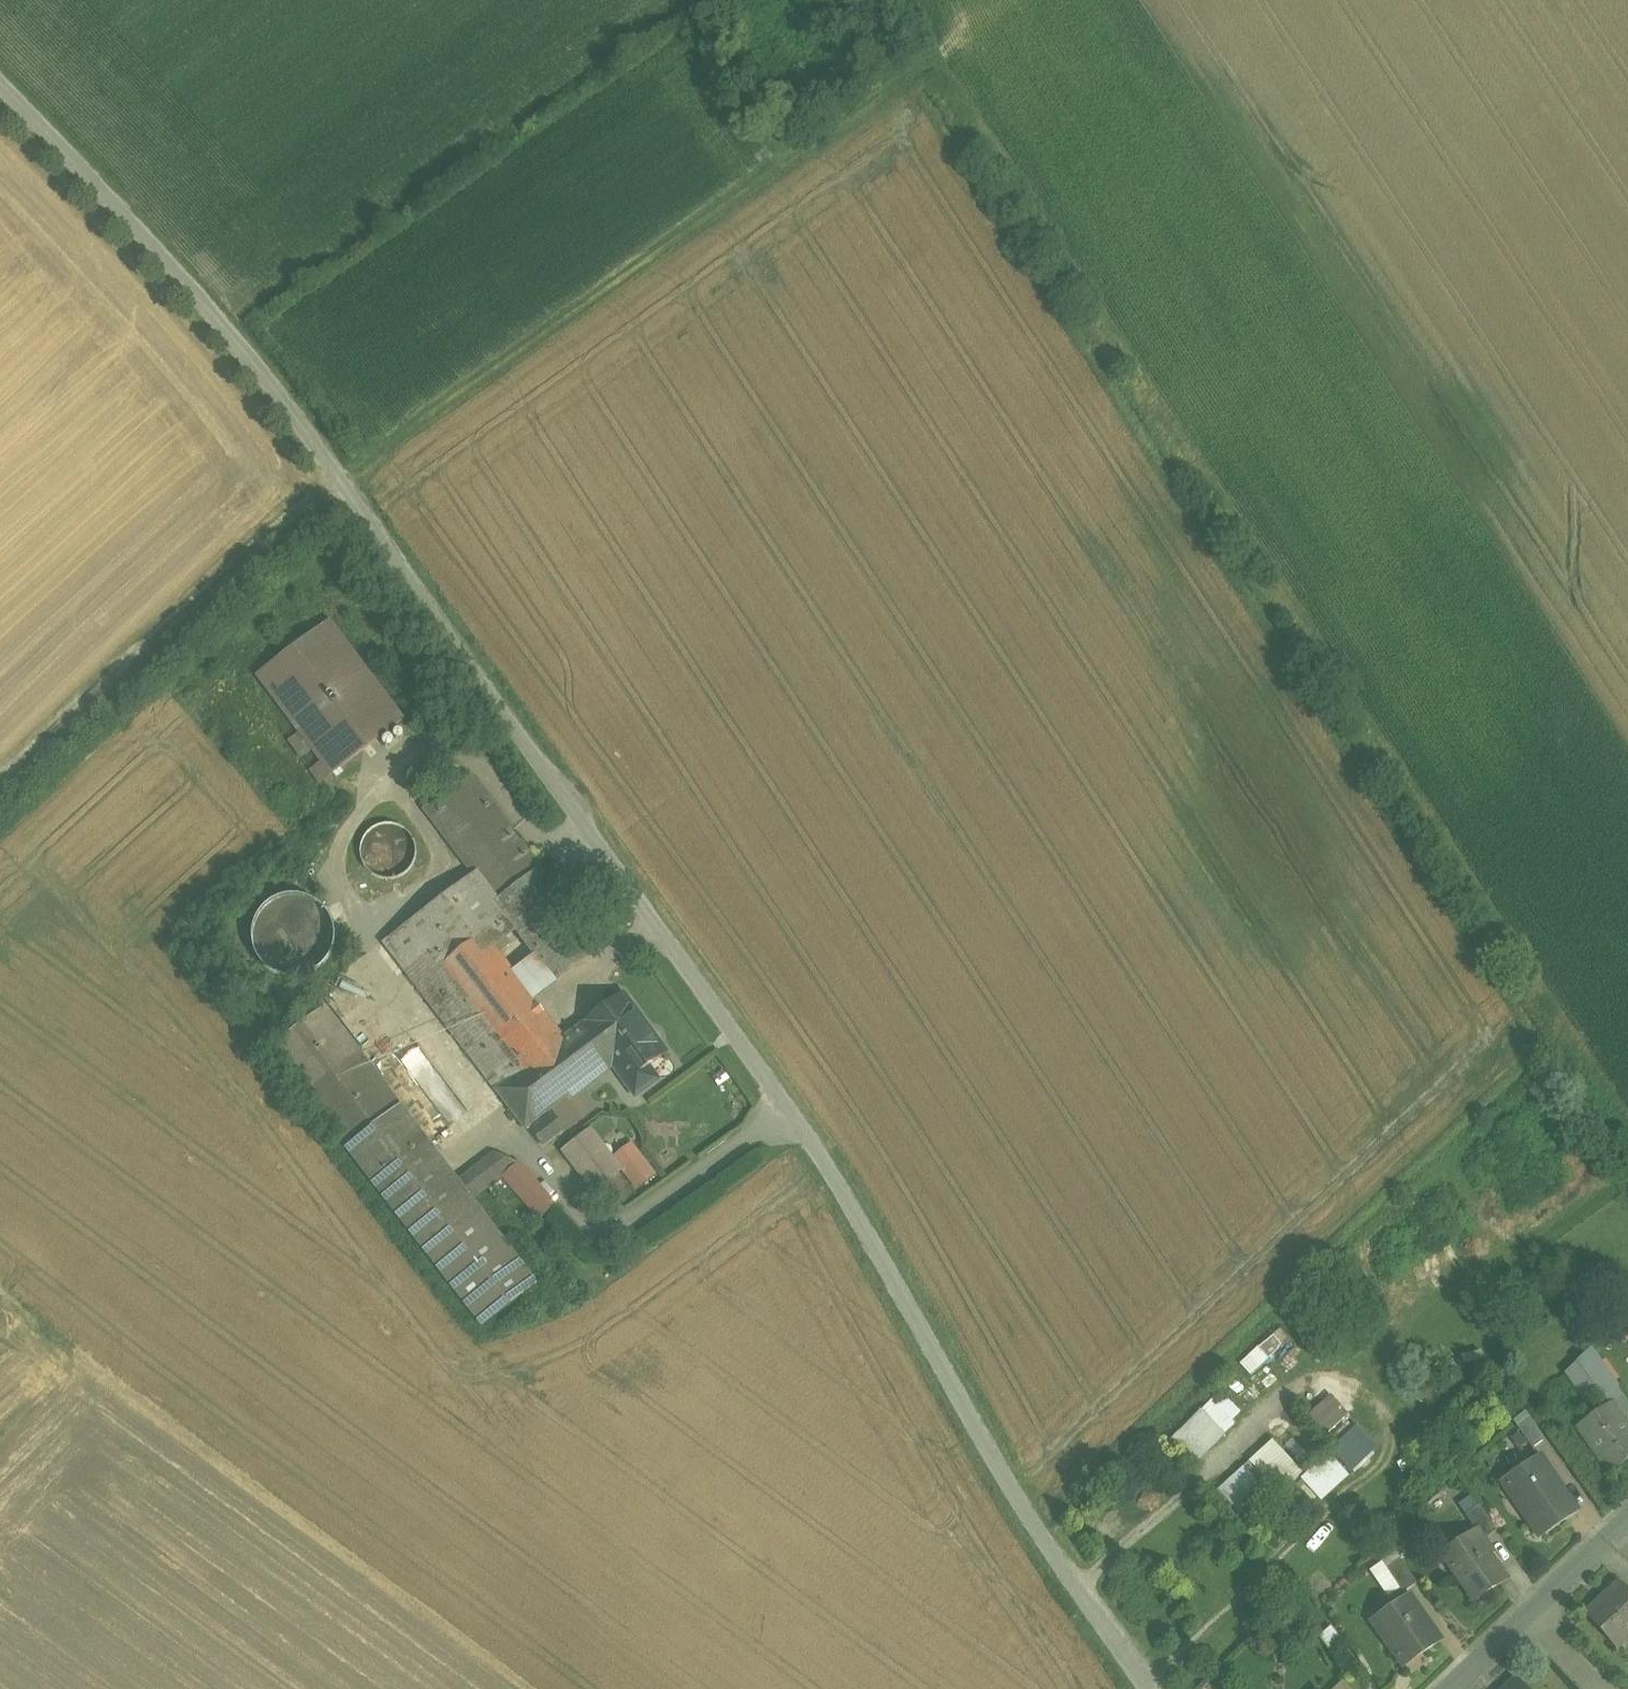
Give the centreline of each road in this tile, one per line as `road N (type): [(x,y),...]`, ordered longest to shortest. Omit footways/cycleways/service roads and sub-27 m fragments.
road 1 (unclassified): [(0,85),(225,333),(796,1123),(1036,1529),(1144,1688)]
road 2 (track): [(342,487),(257,552),(0,789)]
road 3 (residential): [(1528,1614),(1627,1520)]

